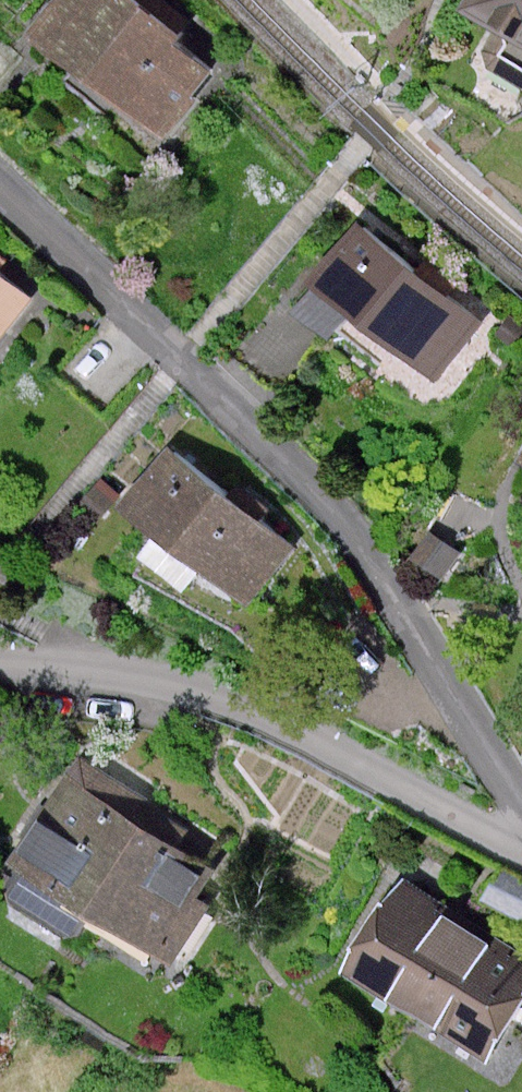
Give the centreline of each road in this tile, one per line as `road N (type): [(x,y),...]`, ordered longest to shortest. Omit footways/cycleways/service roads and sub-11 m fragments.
road 1 (residential): [(521,804),(395,586),(0,186)]
road 2 (residential): [(0,664),(95,667),(201,689),(294,722),(521,845)]

